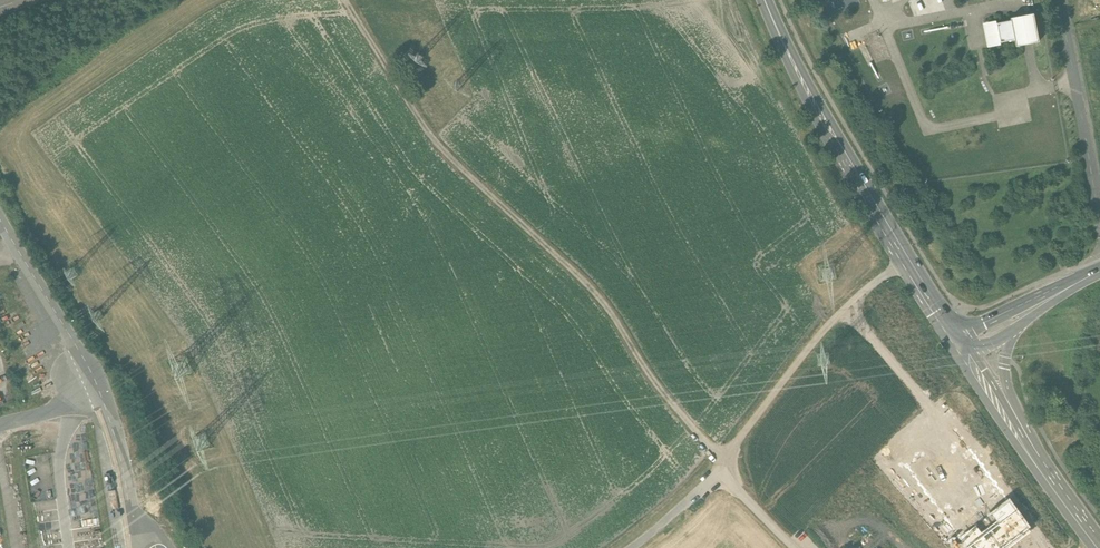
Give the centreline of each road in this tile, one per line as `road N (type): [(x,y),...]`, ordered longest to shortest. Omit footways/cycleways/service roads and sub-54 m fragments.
road 1 (track): [(721,464),(579,277),(431,137),(352,0)]
road 2 (secondary): [(765,0),(809,91),(960,347)]
road 3 (track): [(905,256),(830,324),(721,464)]
road 4 (tertiary): [(1008,418),(1099,547)]
road 5 (track): [(721,464),(635,547)]

